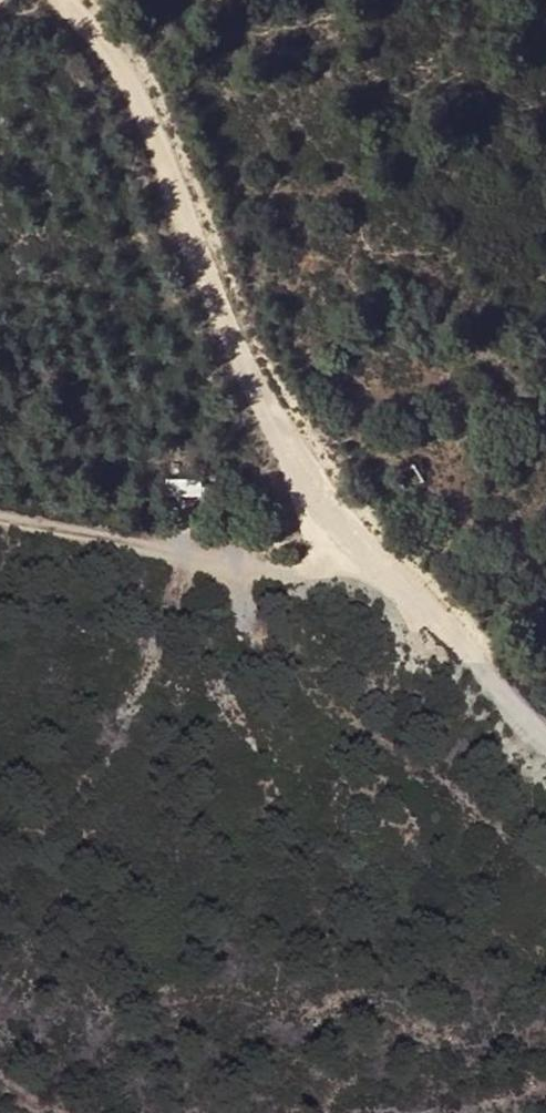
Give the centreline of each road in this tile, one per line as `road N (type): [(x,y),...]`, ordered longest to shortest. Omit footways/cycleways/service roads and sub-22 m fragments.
road 1 (track): [(545,739),(355,570),(240,359),(153,128),(105,45),(63,0)]
road 2 (track): [(0,515),(244,573),(355,570)]

